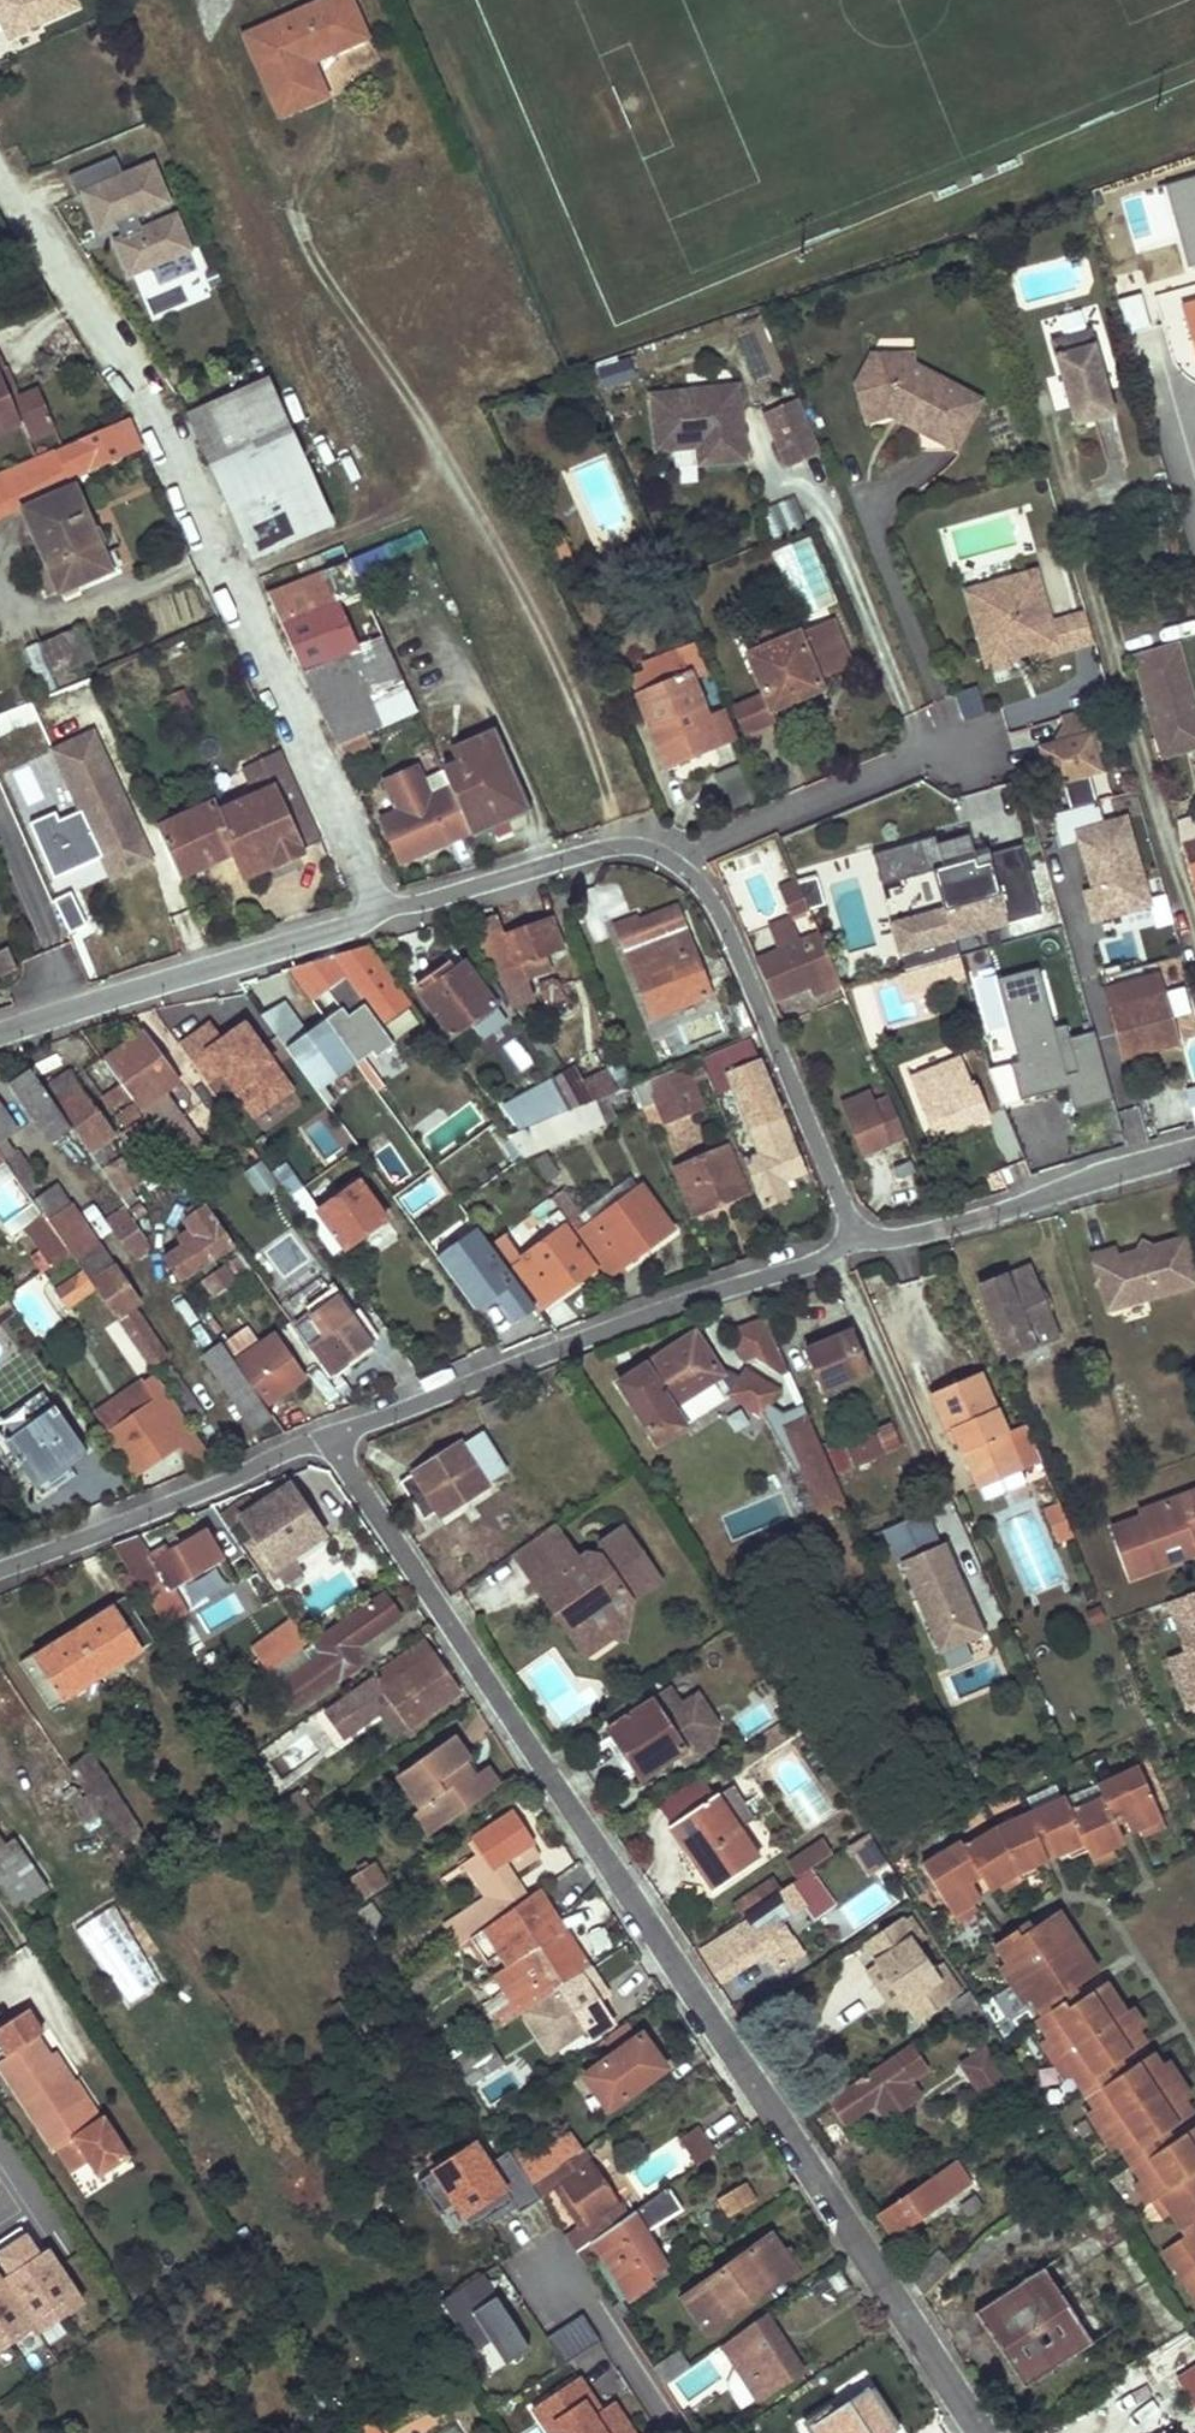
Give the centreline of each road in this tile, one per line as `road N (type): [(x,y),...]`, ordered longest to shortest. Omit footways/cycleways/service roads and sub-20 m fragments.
road 1 (residential): [(327,1439),(977,2432)]
road 2 (residential): [(859,1242),(727,924),(679,863),(648,849),(600,847),(0,1033)]
road 3 (residential): [(327,1439),(670,1305),(859,1242)]
road 4 (residential): [(0,1570),(327,1439)]
road 5 (residential): [(859,1242),(970,1221),(1194,1150)]
road 6 (residential): [(560,2262),(673,2432)]

